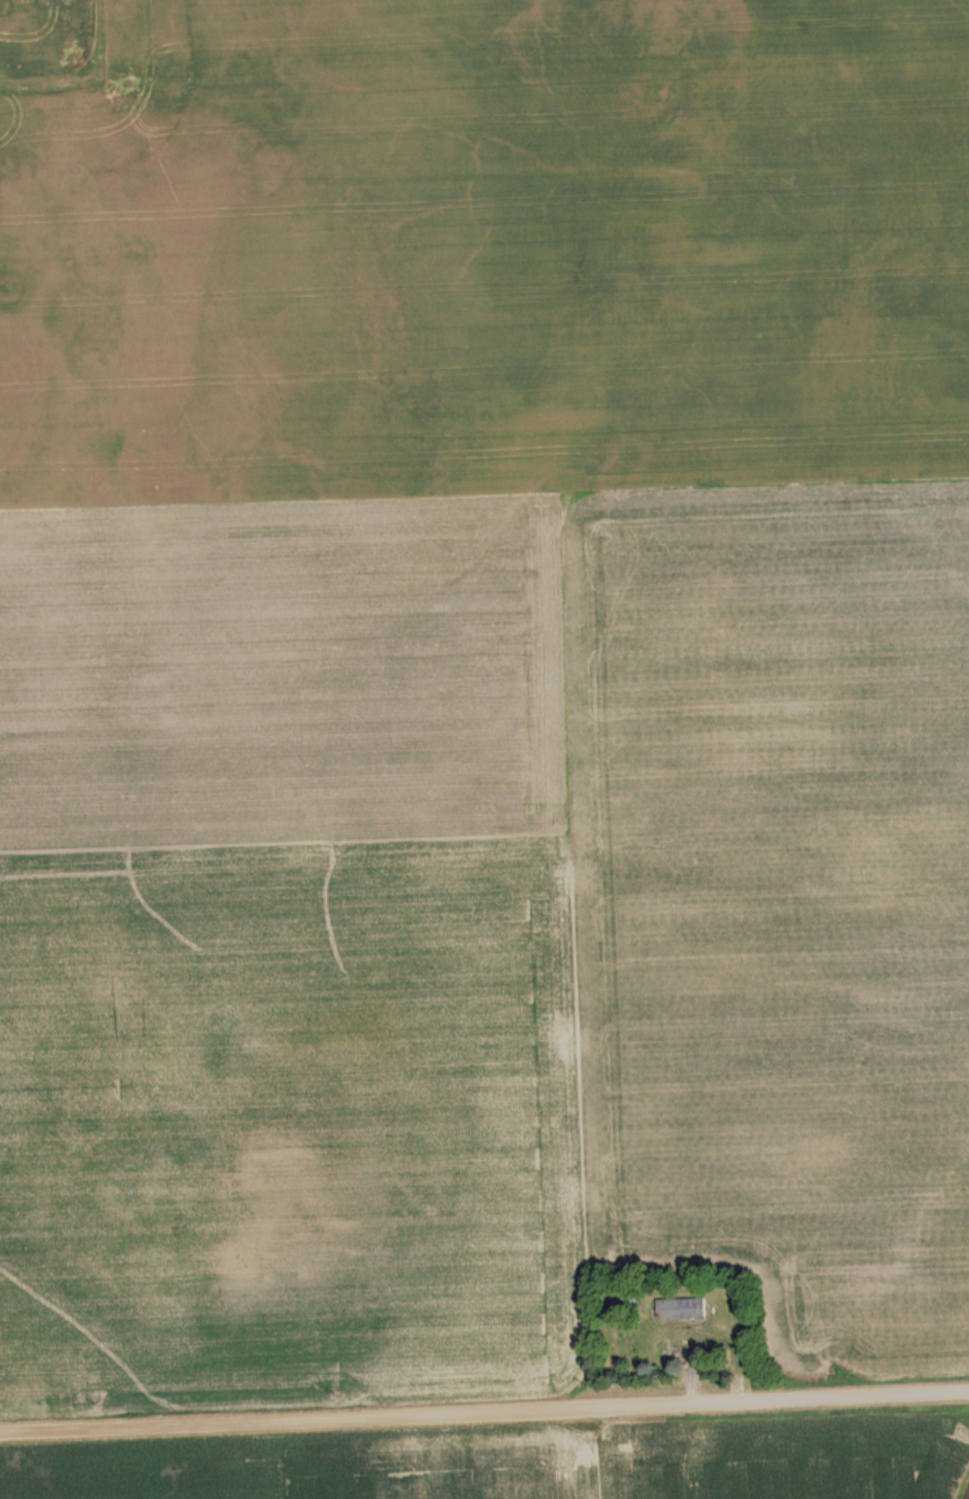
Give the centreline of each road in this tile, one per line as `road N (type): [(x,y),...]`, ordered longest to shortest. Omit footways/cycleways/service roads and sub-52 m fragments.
road 1 (residential): [(0,1427),(968,1386)]

